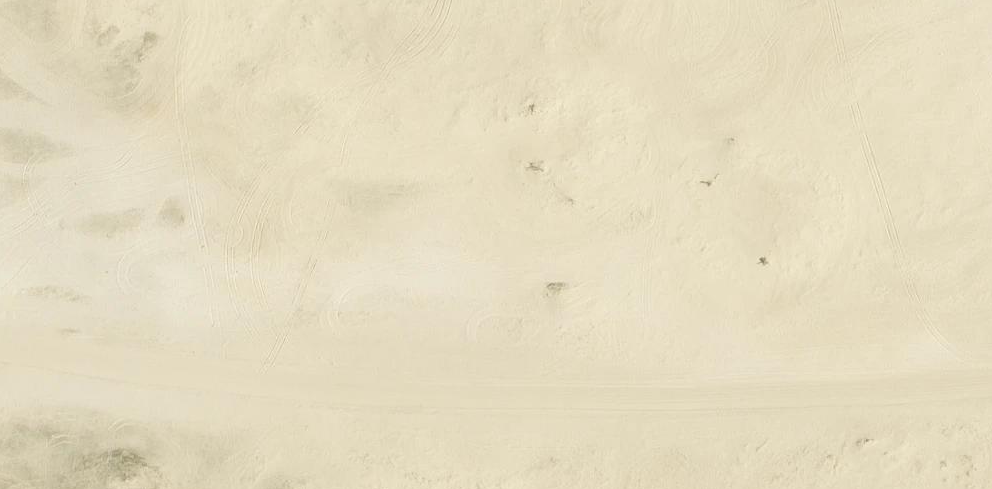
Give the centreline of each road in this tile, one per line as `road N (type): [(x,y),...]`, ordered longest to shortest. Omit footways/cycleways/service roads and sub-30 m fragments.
road 1 (track): [(991,379),(340,394),(0,343)]

